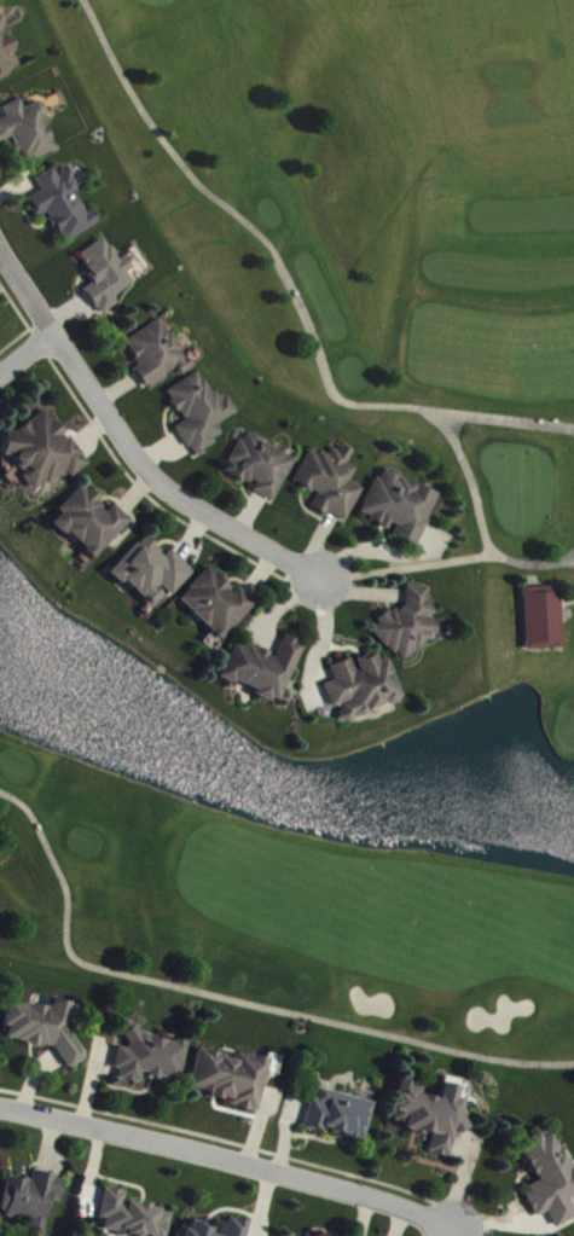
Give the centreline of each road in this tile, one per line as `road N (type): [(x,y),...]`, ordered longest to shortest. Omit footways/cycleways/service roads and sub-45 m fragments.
road 1 (residential): [(323,580),(163,488),(0,247)]
road 2 (residential): [(0,1104),(411,1209),(452,1231)]

